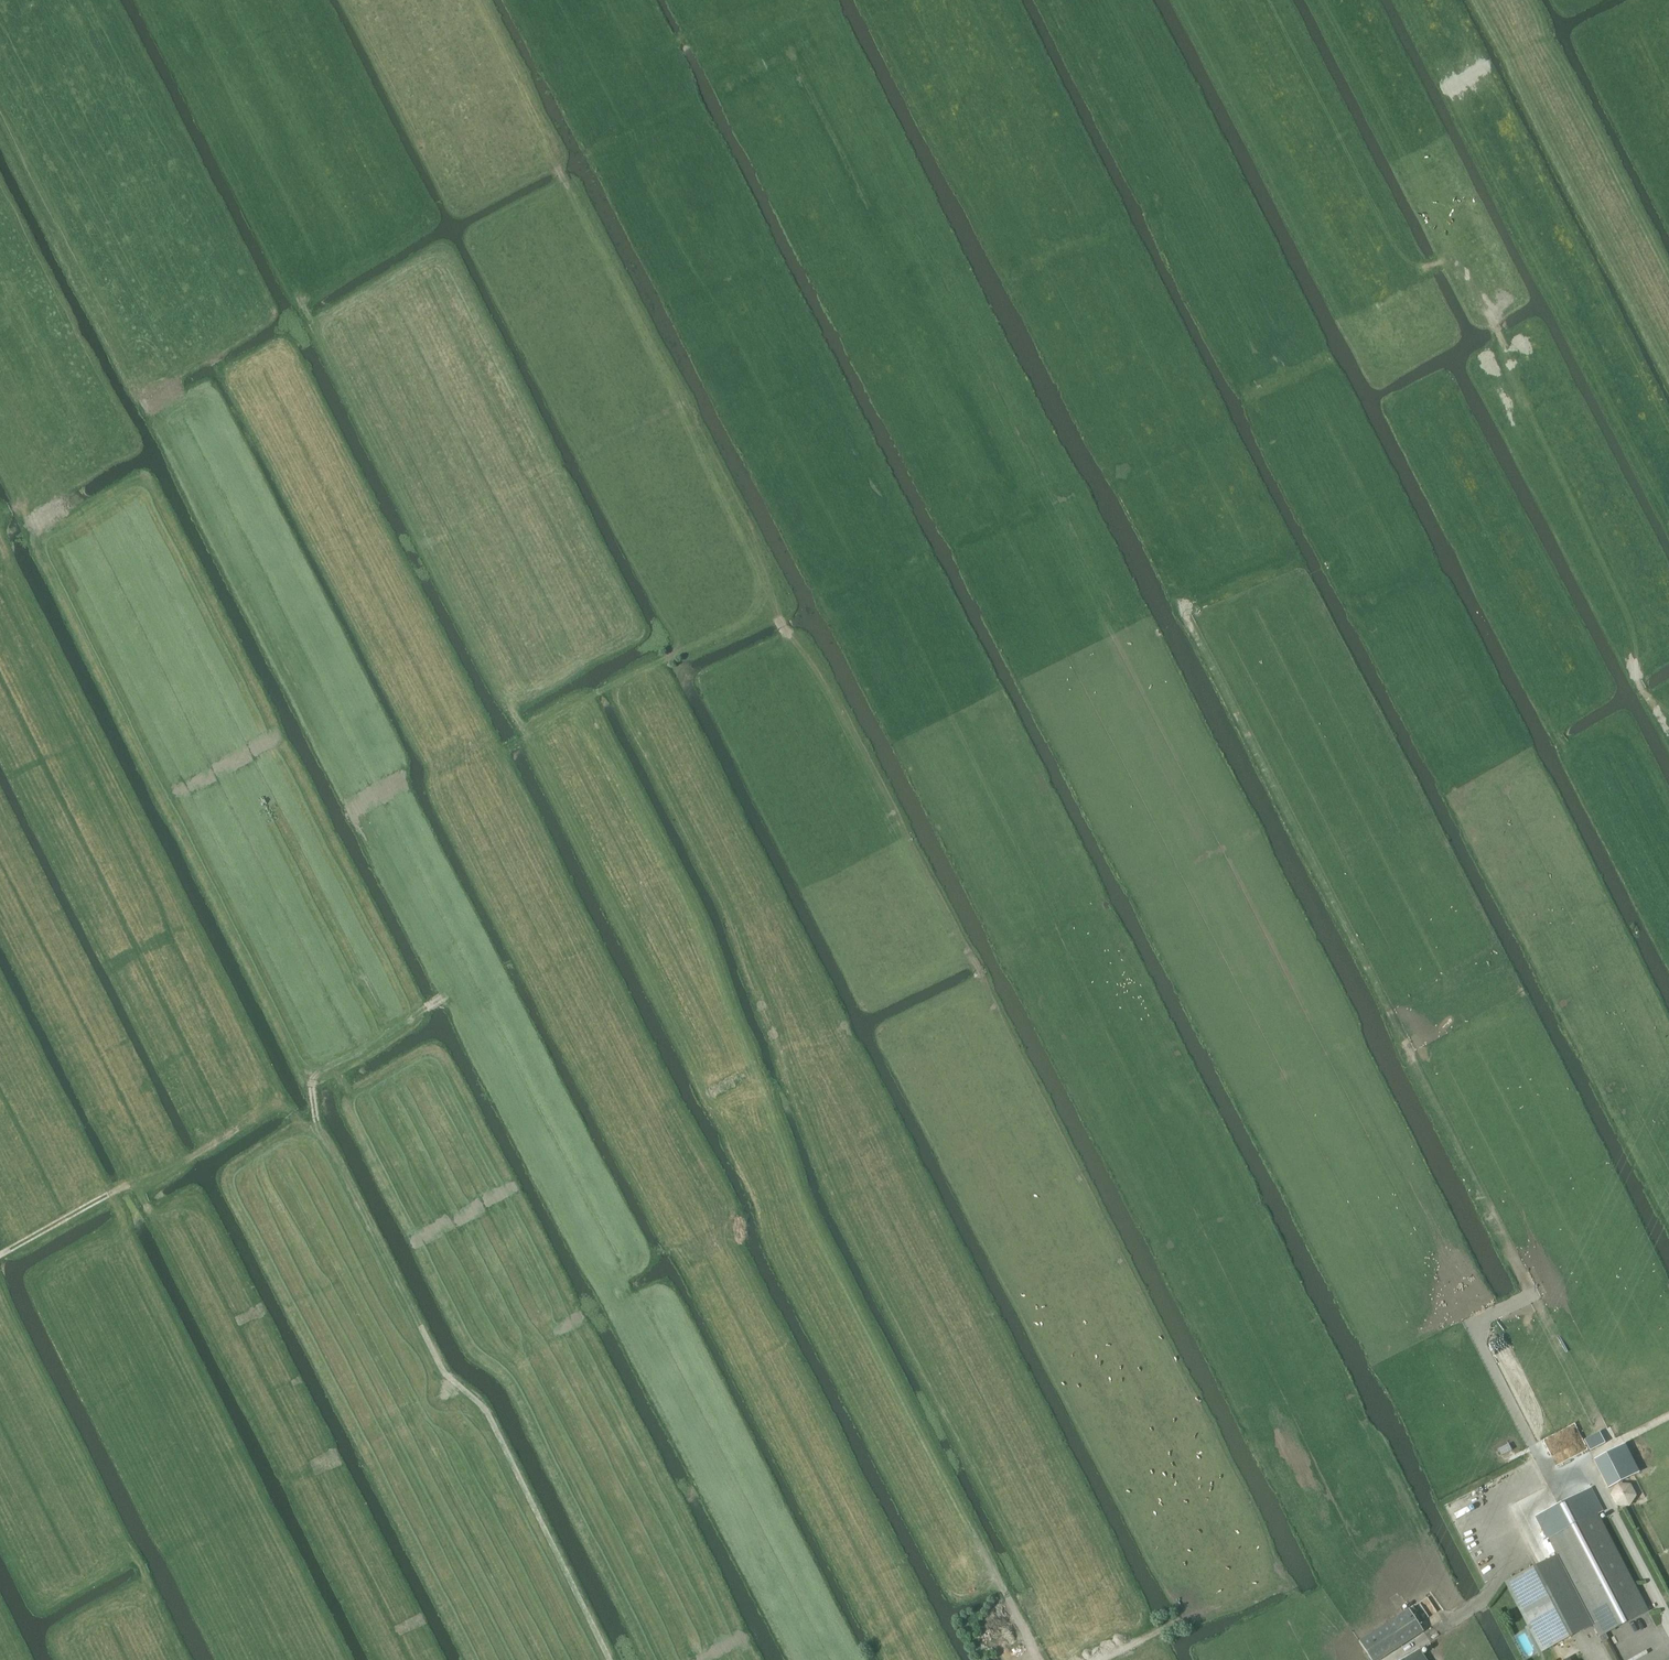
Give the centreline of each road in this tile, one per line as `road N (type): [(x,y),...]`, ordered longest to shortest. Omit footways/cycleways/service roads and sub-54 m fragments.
road 1 (track): [(609,1659),(485,1411),(440,1366),(327,1143),(286,1109),(271,1107),(179,1164)]
road 2 (track): [(0,1256),(129,1184)]

